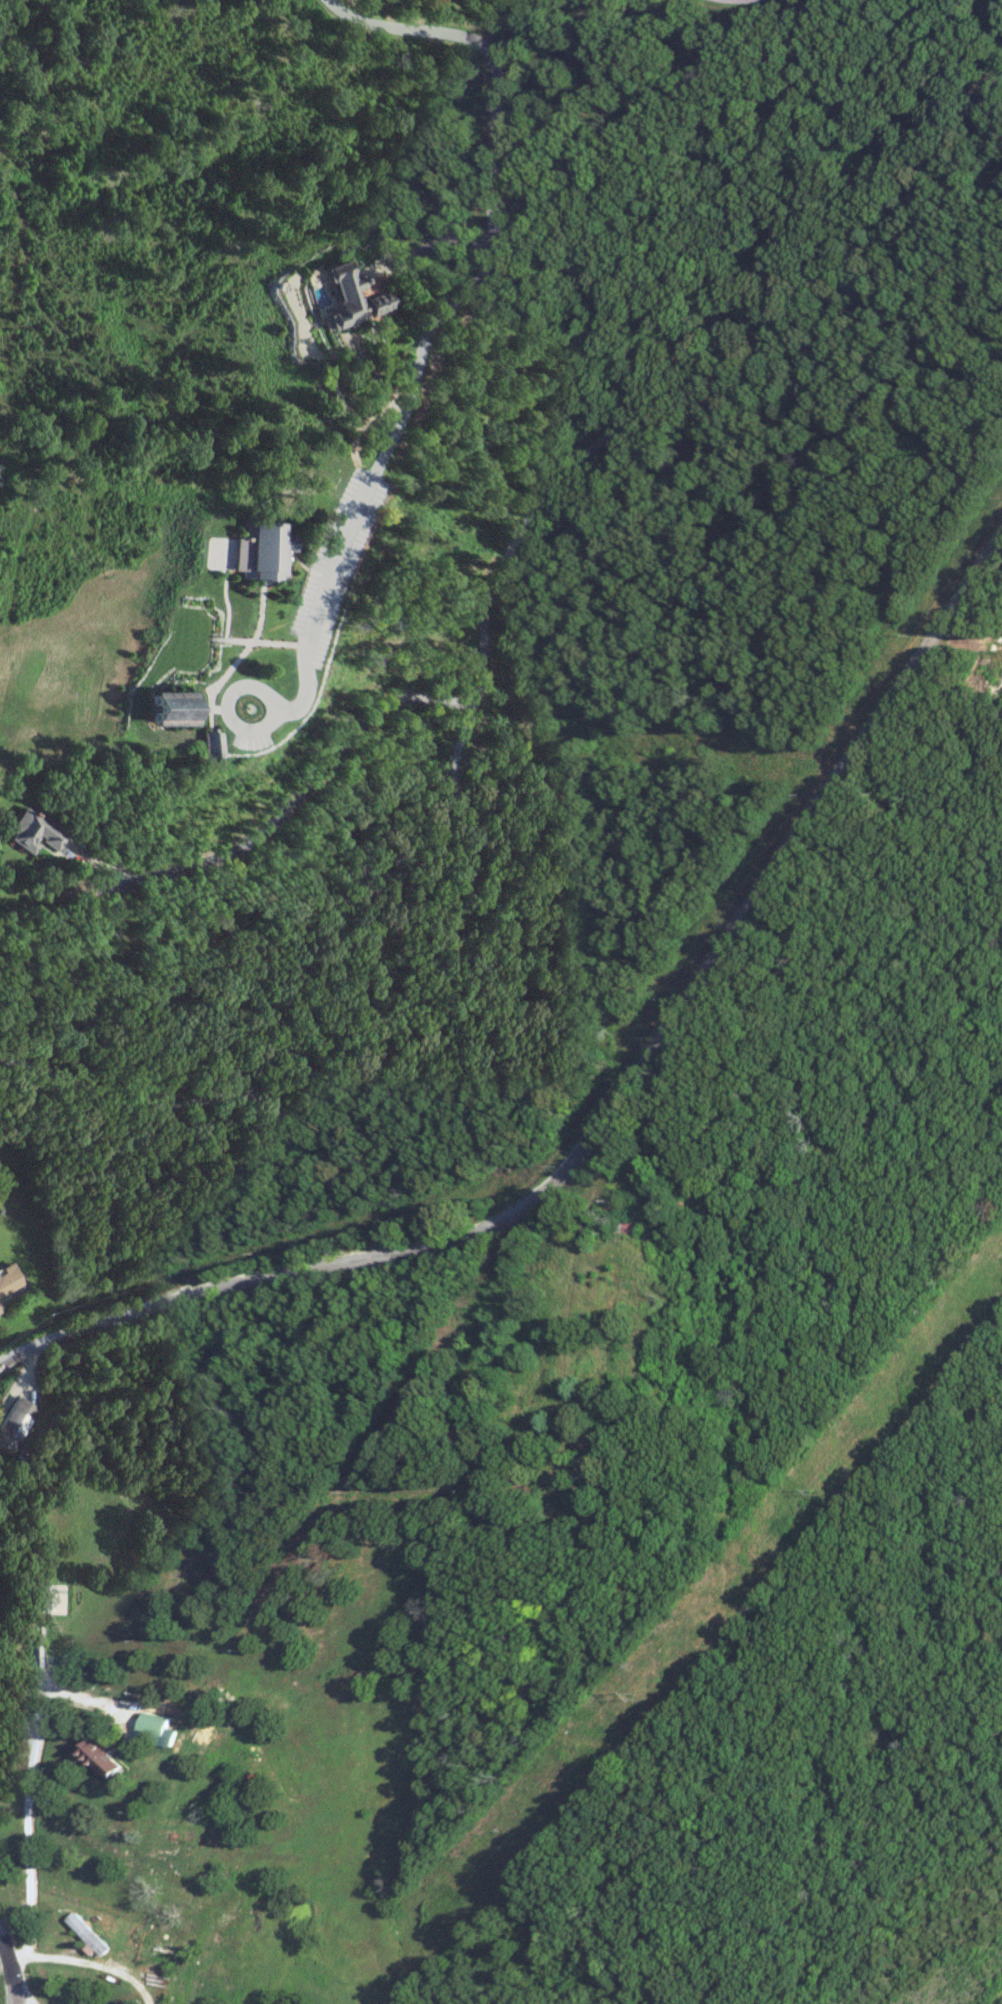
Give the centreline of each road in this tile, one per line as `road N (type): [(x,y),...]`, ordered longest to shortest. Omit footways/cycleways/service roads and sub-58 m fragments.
road 1 (residential): [(0,1369),(42,1346),(217,1292),(443,1247),(542,1198),(645,1071),(1001,535)]

